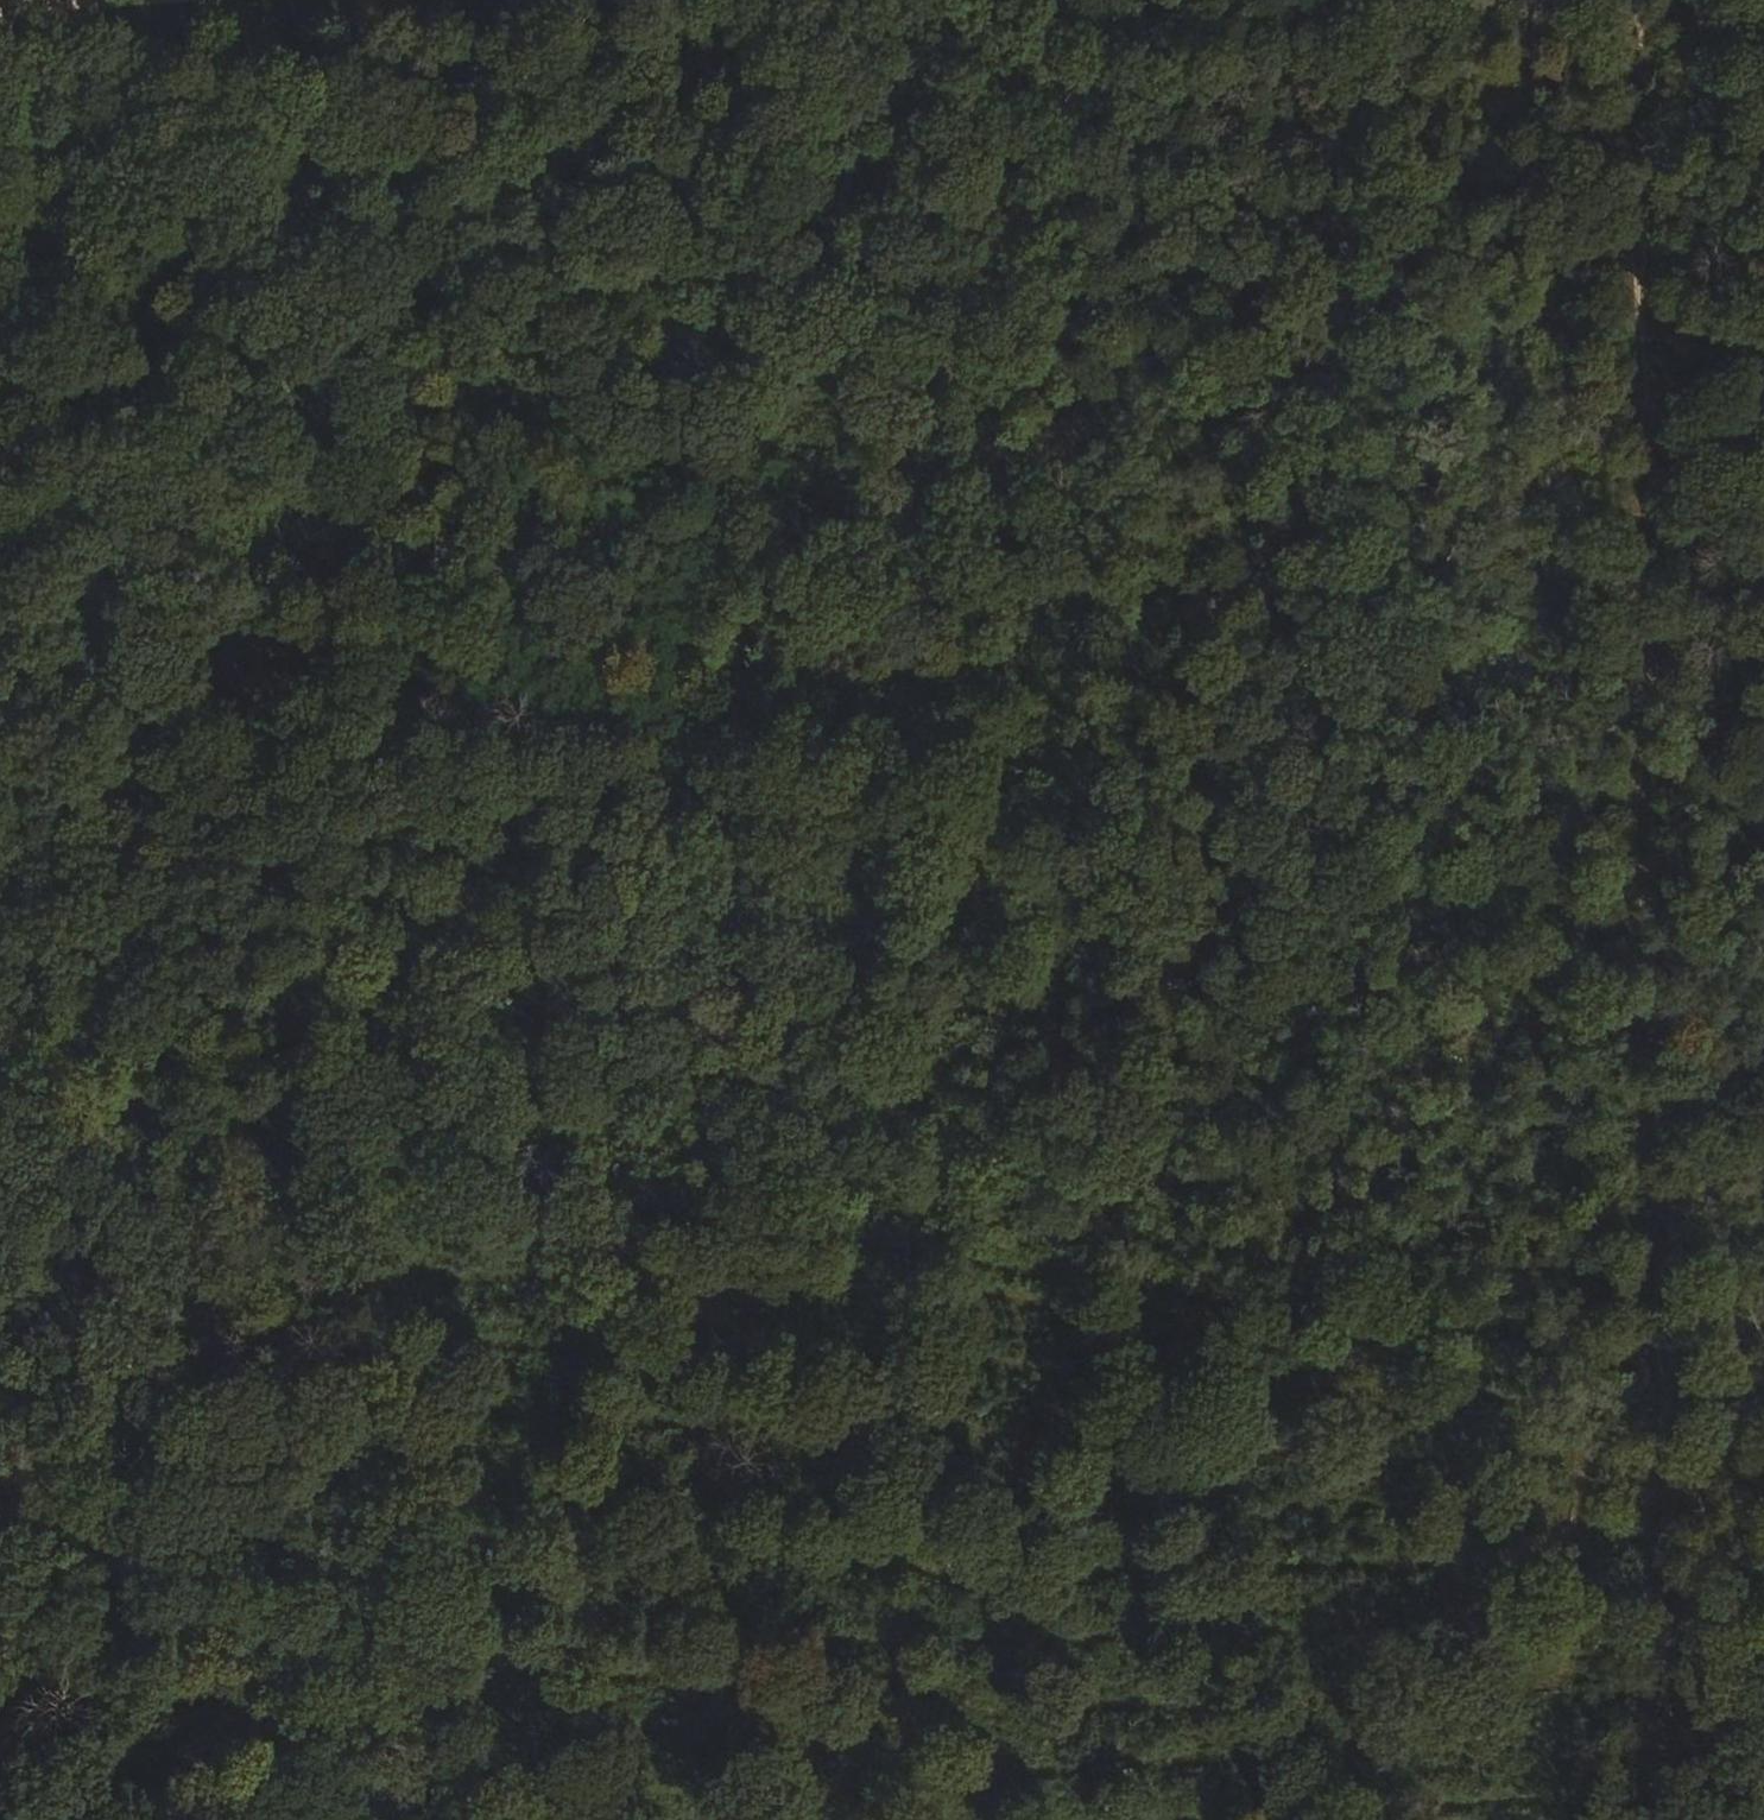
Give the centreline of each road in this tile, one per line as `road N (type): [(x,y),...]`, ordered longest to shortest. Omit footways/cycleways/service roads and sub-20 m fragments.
road 1 (track): [(0,9),(133,0)]

